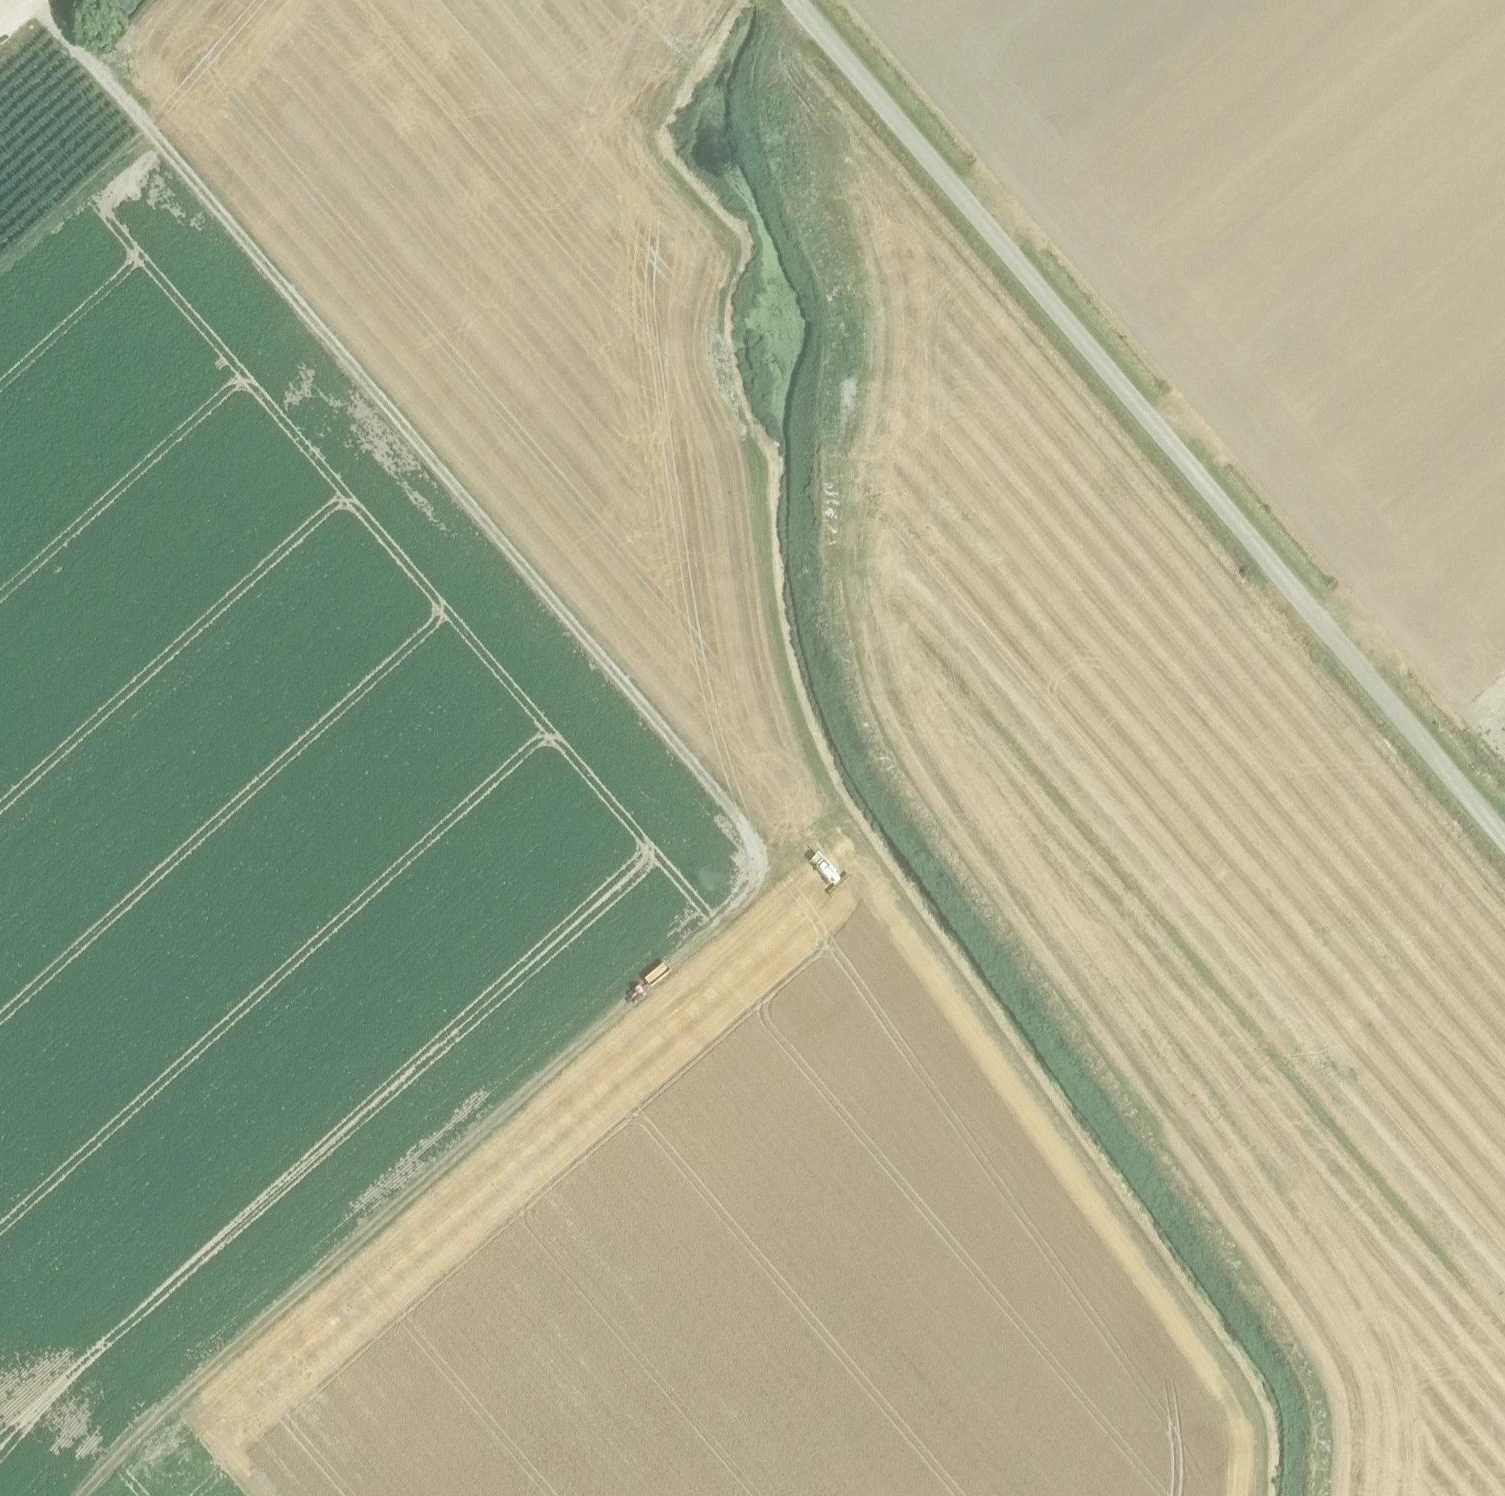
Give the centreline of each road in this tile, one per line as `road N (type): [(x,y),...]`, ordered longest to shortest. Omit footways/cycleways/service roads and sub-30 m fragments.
road 1 (unclassified): [(1504,839),(795,0)]

